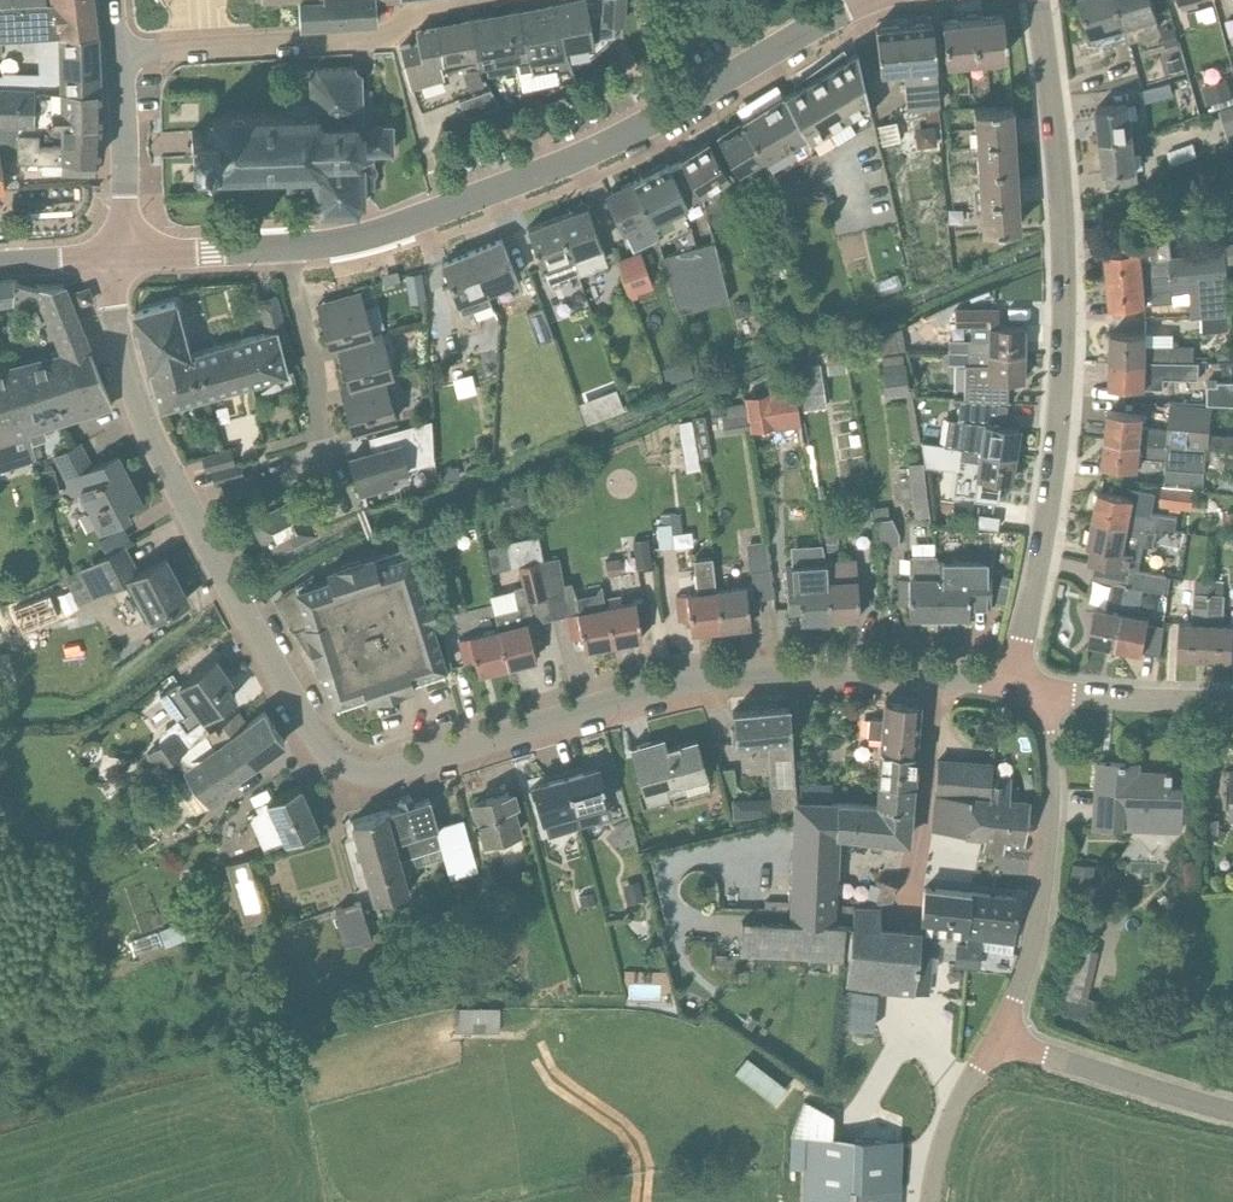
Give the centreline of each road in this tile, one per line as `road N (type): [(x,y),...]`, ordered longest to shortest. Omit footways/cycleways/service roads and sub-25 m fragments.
road 1 (residential): [(1014,685),(799,672),(728,676),(656,689),(397,772),(332,764),(306,733),(143,421),(107,260)]
road 2 (residential): [(1038,0),(1061,196),(1064,353),(1052,486),(1014,685)]
road 3 (tertiary): [(285,247),(400,225),(544,173),(873,0)]
road 4 (unclassified): [(118,53),(376,38),(417,14),(494,0)]
road 5 (residential): [(1001,1042),(1044,907),(1053,813),(1042,690)]
road 6 (residential): [(285,247),(324,433),(256,452)]
road 7 (residential): [(1001,1042),(1232,1117)]
road 8 (tertiary): [(127,258),(118,53)]
road 9 (residential): [(1042,690),(1232,700)]
road 10 (residential): [(930,1201),(950,1118),(1001,1042)]
road 11 (tertiary): [(127,258),(285,247)]

